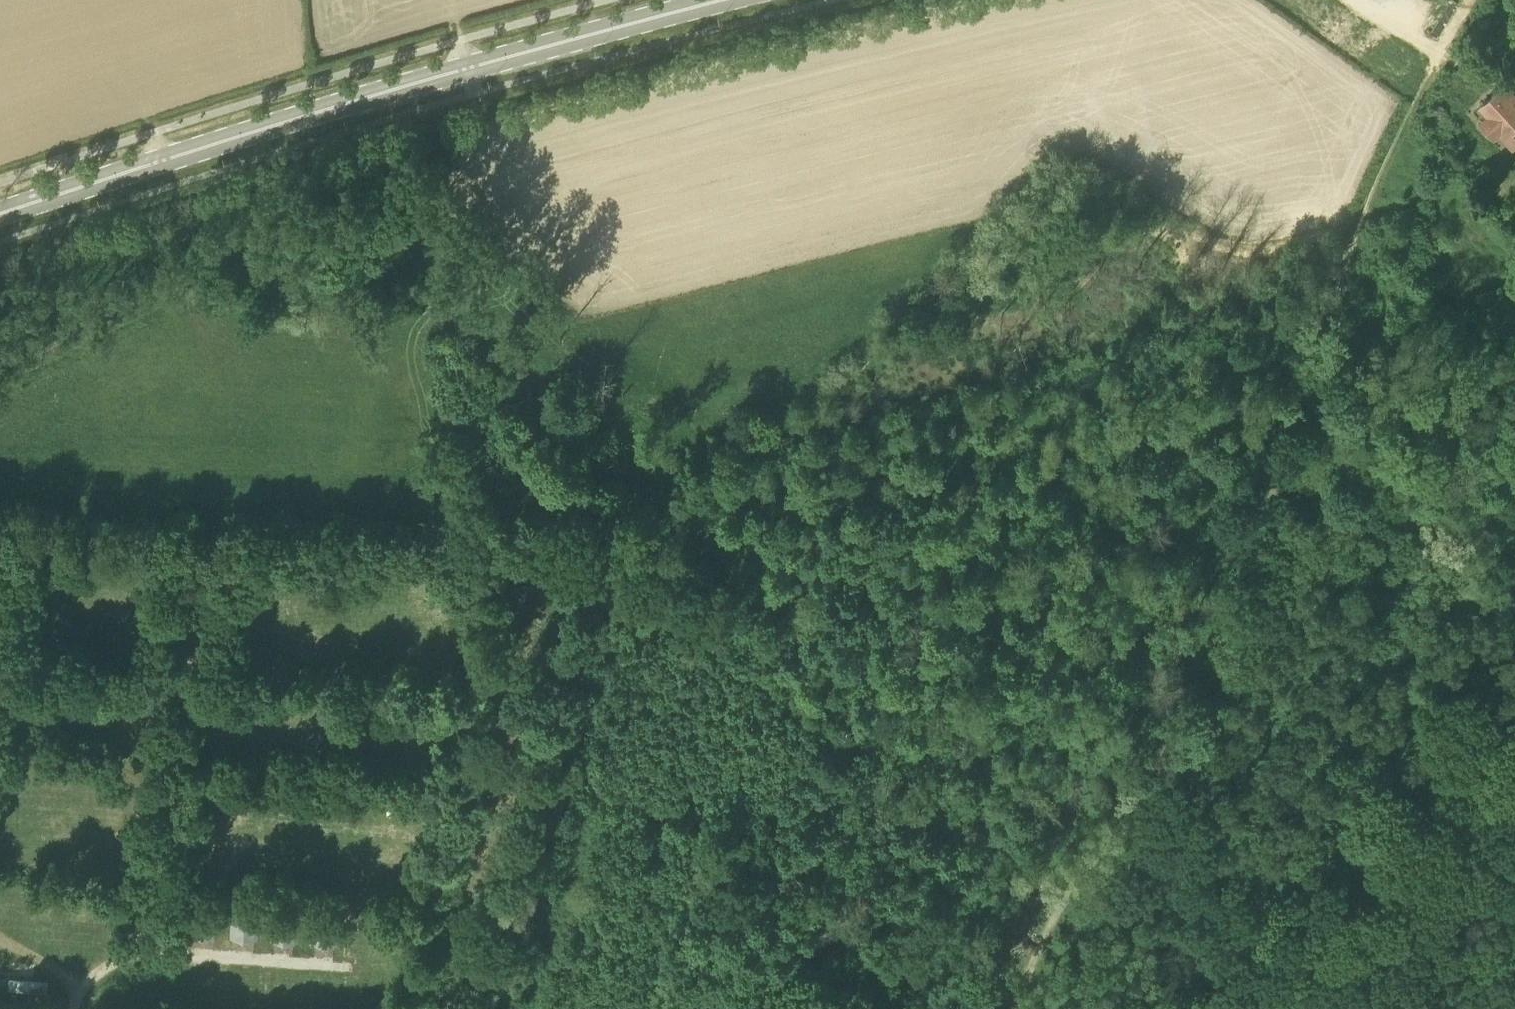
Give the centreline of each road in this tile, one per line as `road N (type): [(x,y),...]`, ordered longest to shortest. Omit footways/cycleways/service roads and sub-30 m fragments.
road 1 (secondary): [(0,213),(469,66),(719,0)]
road 2 (track): [(1351,0),(1439,58),(1514,84)]

